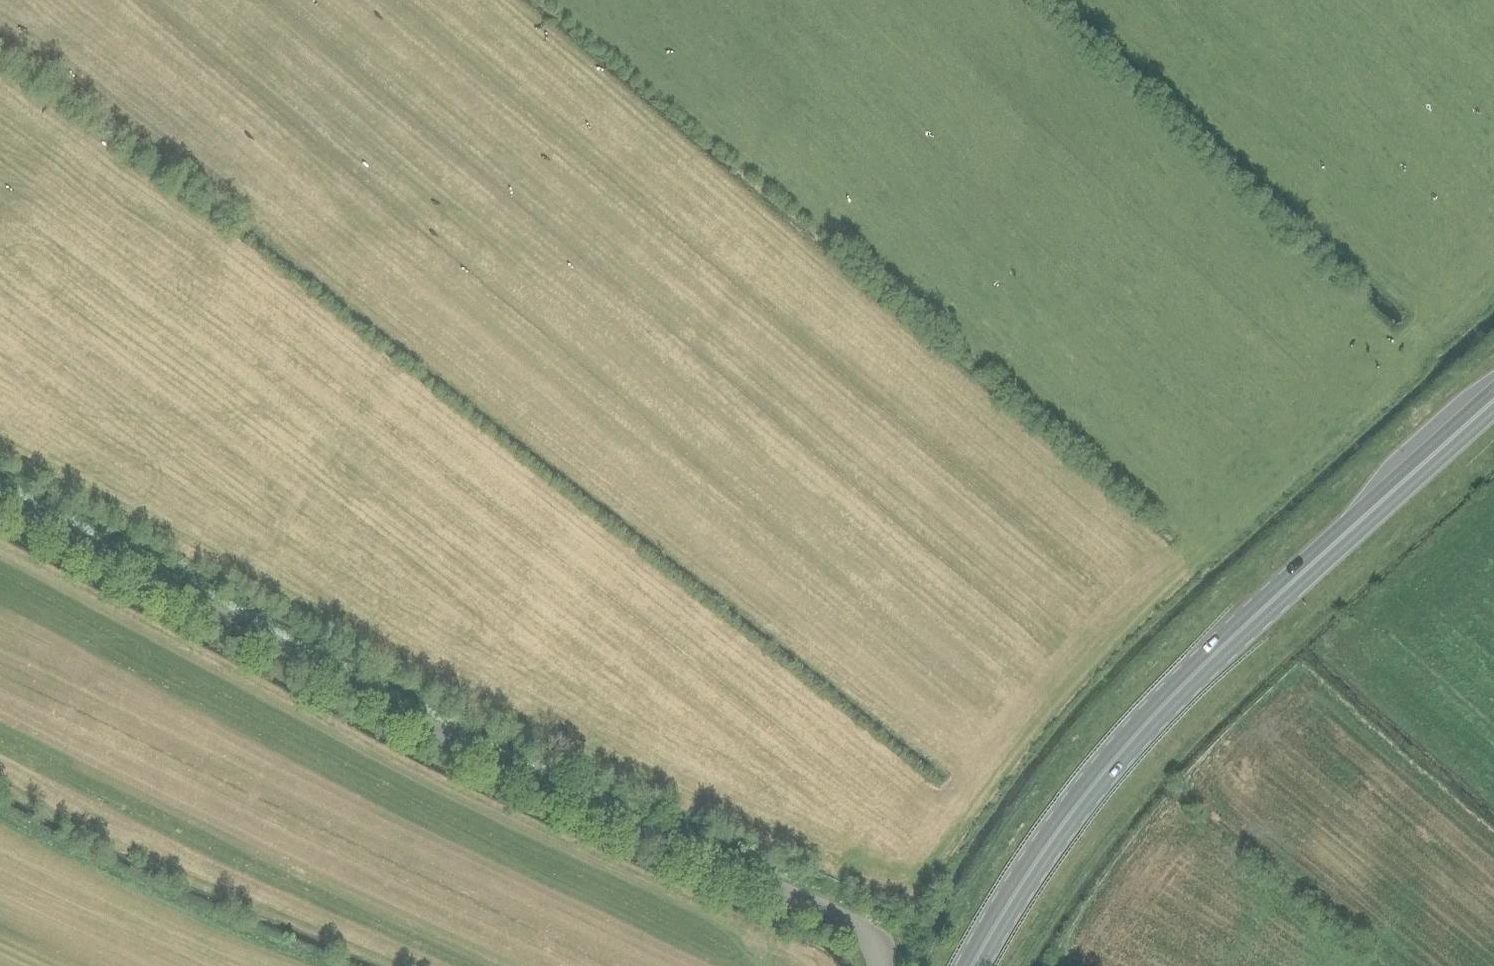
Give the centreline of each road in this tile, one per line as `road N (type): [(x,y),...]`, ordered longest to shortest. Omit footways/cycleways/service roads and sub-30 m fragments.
road 1 (unclassified): [(878,965),(865,931),(845,917),(453,738),(0,494)]
road 2 (trunk): [(970,965),(1085,795),(1163,706),(1493,399)]

